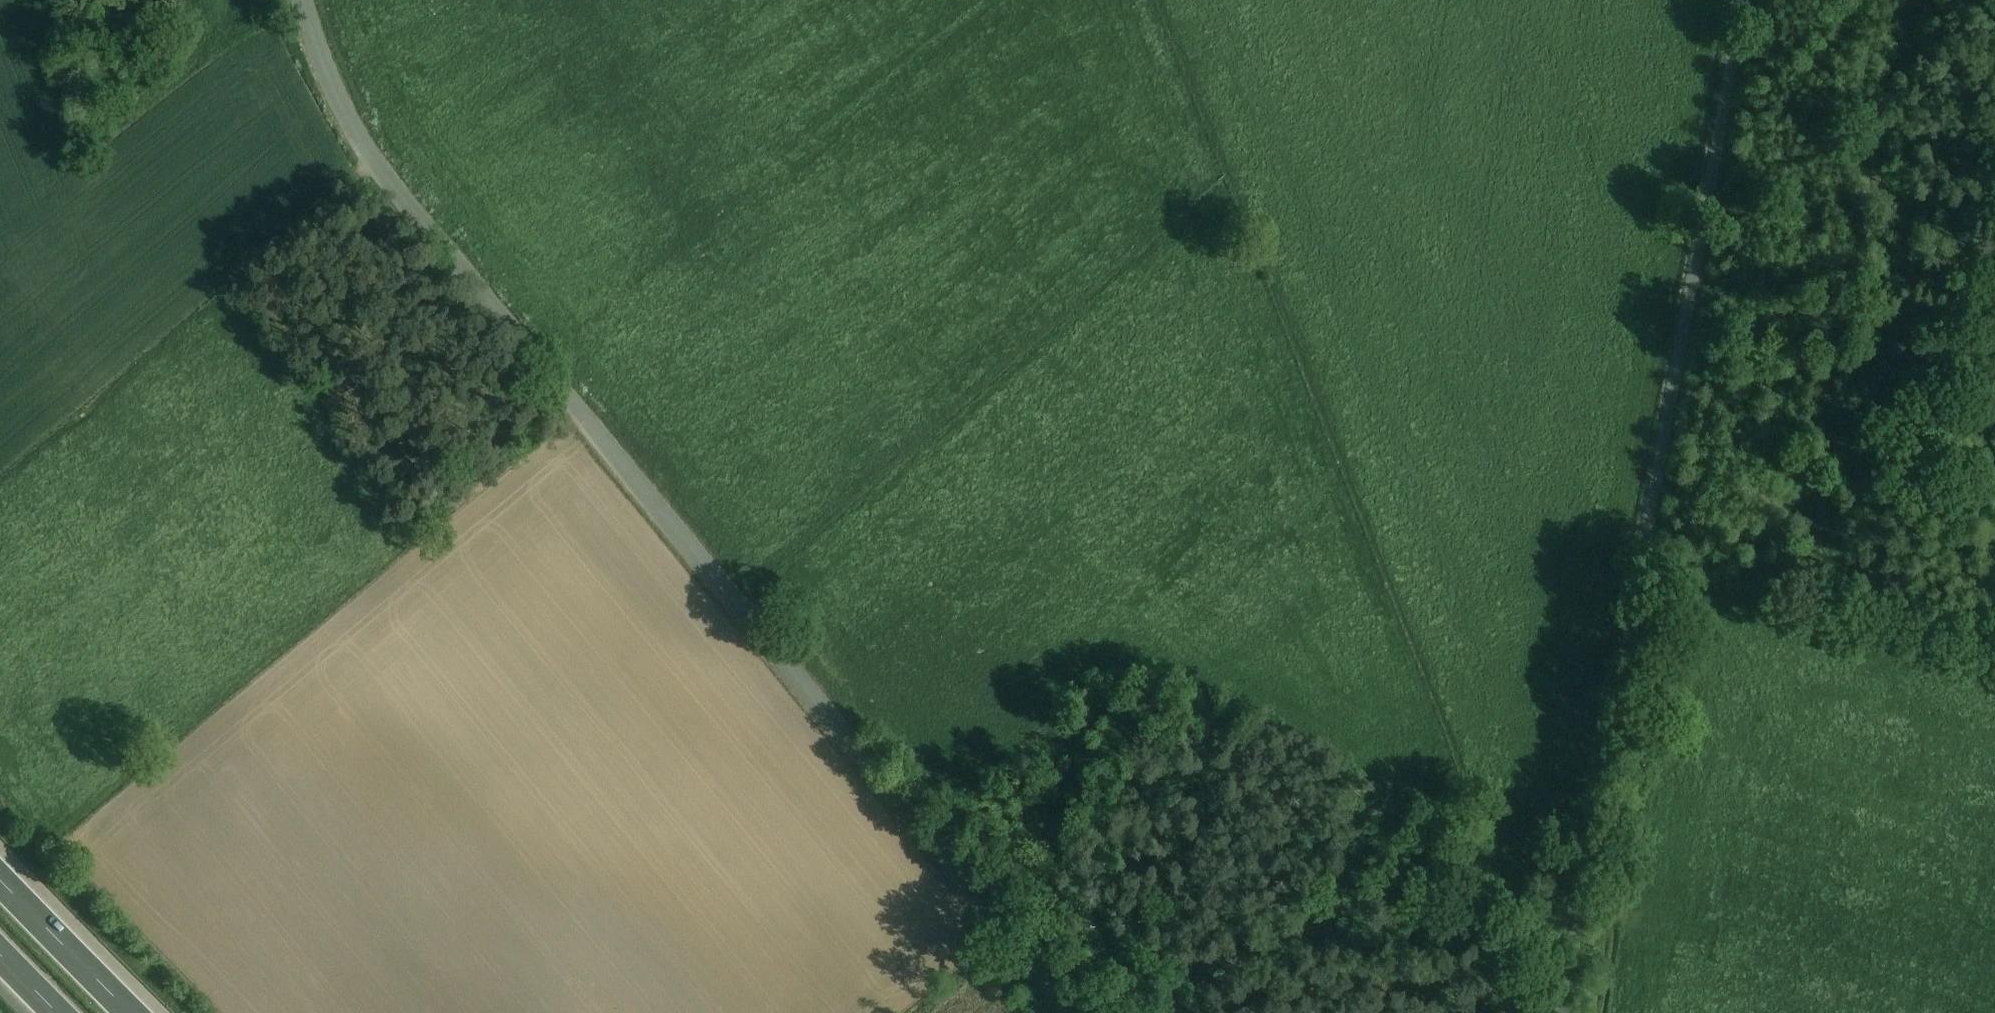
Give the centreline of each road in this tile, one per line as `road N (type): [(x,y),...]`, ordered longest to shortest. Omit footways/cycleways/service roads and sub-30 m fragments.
road 1 (unclassified): [(1075,1012),(382,171),(325,71),(302,0)]
road 2 (unclassified): [(1745,0),(1566,1012)]
road 3 (motorway): [(135,1012),(0,871)]

